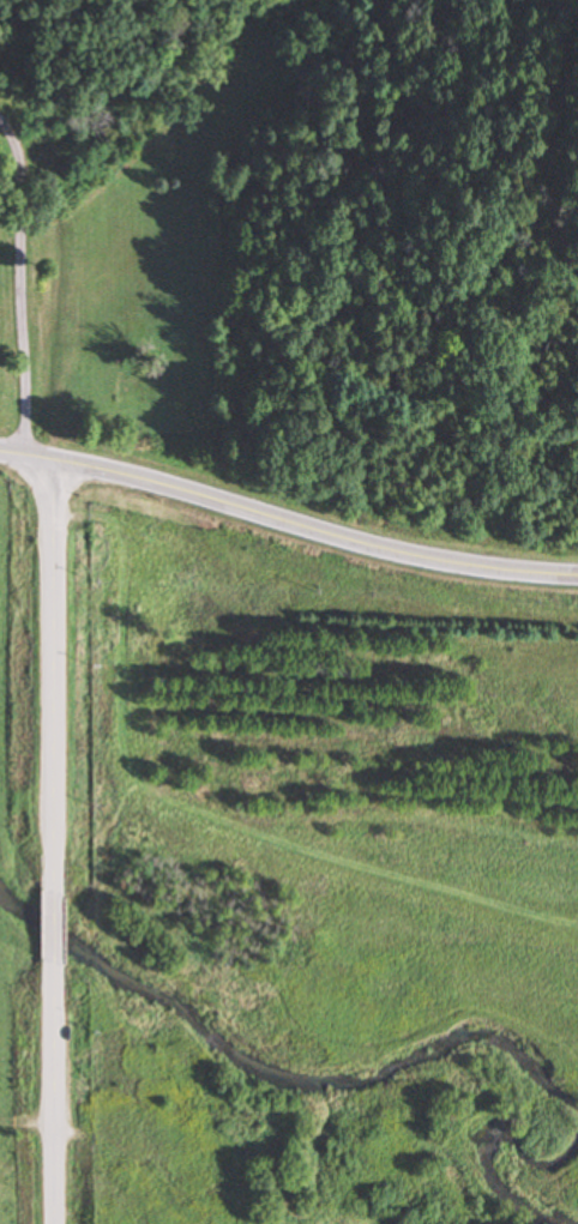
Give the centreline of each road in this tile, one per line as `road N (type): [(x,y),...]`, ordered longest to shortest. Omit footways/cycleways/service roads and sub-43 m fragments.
road 1 (primary): [(577,576),(420,559),(180,489),(0,453)]
road 2 (secondary): [(55,894),(53,462)]
road 3 (secondary): [(53,1223),(55,963)]

